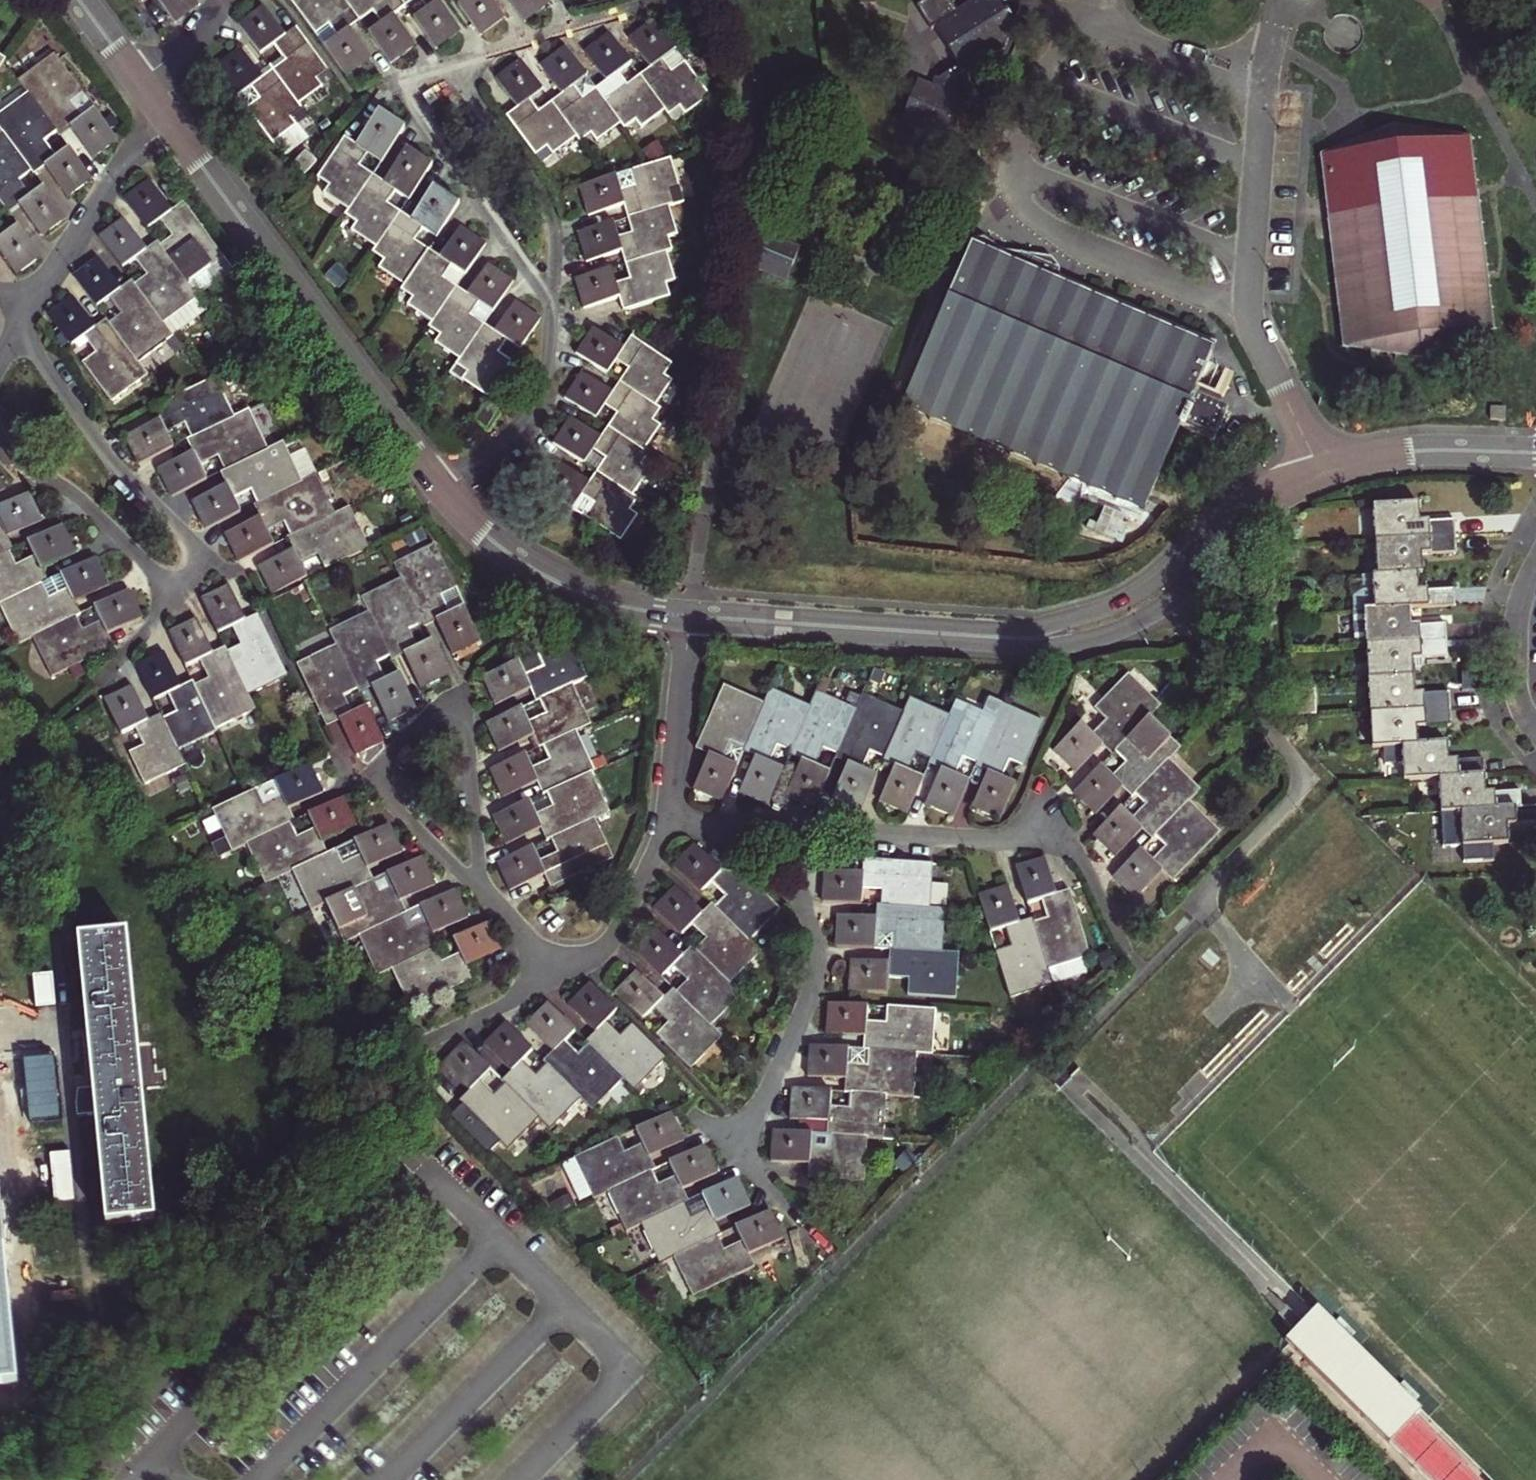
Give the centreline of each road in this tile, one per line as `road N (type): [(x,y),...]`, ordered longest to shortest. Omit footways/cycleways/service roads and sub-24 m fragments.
road 1 (tertiary): [(689,616),(1011,636),(1080,630),(1165,589),(1261,499),(1324,474)]
road 2 (residential): [(1324,474),(1251,303),(1273,23)]
road 3 (residential): [(785,831),(812,937),(812,983),(750,1131),(748,1153),(830,1251)]
road 4 (tertiary): [(171,125),(440,493)]
road 5 (residential): [(785,831),(1000,842),(1052,819),(1126,947)]
road 6 (residential): [(172,582),(197,571),(192,545),(109,457),(19,323)]
road 7 (residential): [(455,68),(392,85),(552,303)]
road 8 (residential): [(479,888),(364,784),(441,712),(460,718),(468,748)]
road 9 (tertiary): [(440,493),(502,548),(552,579),(621,606),(689,616)]
road 10 (residential): [(552,303),(555,234),(547,204),(455,68)]
road 11 (residential): [(552,303),(545,381),(532,416),(440,493)]
road 12 (residential): [(171,125),(134,152),(29,305)]
road 13 (residential): [(676,0),(455,68)]
road 14 (residential): [(0,444),(84,503),(172,582)]
road 15 (tertiary): [(1324,474),(1401,452),(1535,452)]
road 16 (residential): [(689,616),(667,824)]
road 17 (residential): [(667,824),(621,929),(560,976)]
road 18 (residential): [(560,976),(392,1057)]
road 19 (residential): [(1535,568),(1514,639),(1517,692),(1535,727)]
road 20 (residential): [(468,748),(479,888)]
road 21 (residential): [(101,679),(166,607),(172,582)]
road 22 (residential): [(225,0),(199,41),(139,81)]

